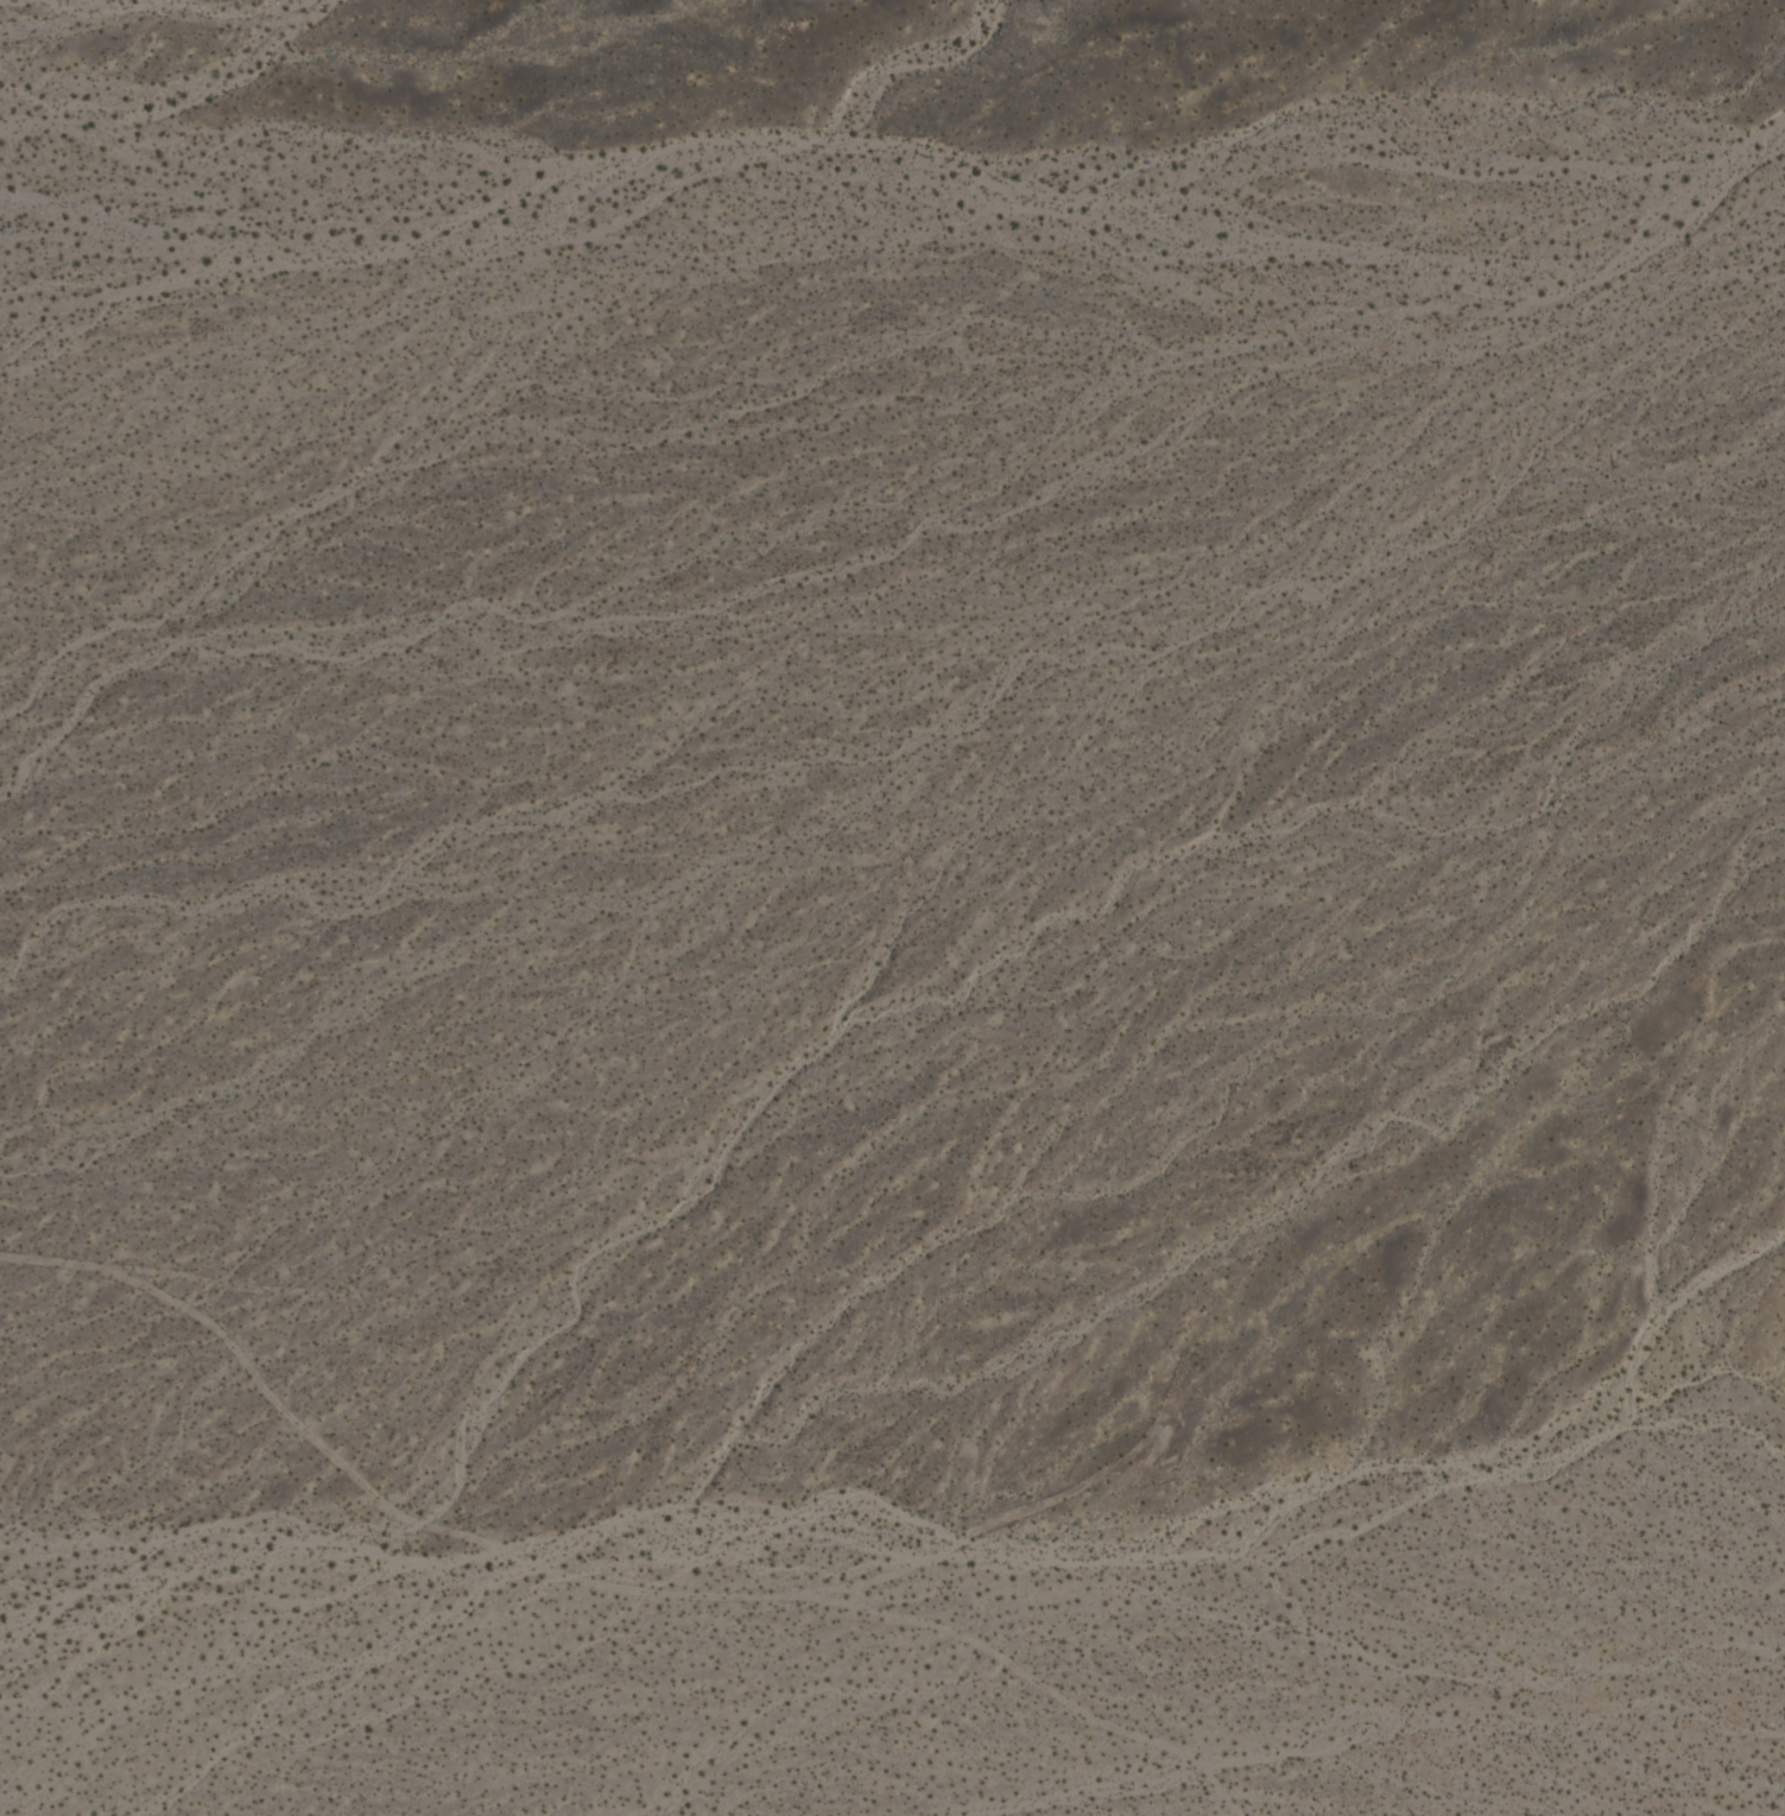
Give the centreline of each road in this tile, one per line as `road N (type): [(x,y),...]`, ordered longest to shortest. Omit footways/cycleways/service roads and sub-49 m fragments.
road 1 (track): [(1239,1815),(1188,1755),(1115,1730),(944,1630),(812,1594),(703,1596),(575,1580),(387,1513),(194,1315),(102,1273),(0,1259)]
road 2 (track): [(812,1594),(922,1565),(1123,1467),(1159,1430),(1189,1362)]

